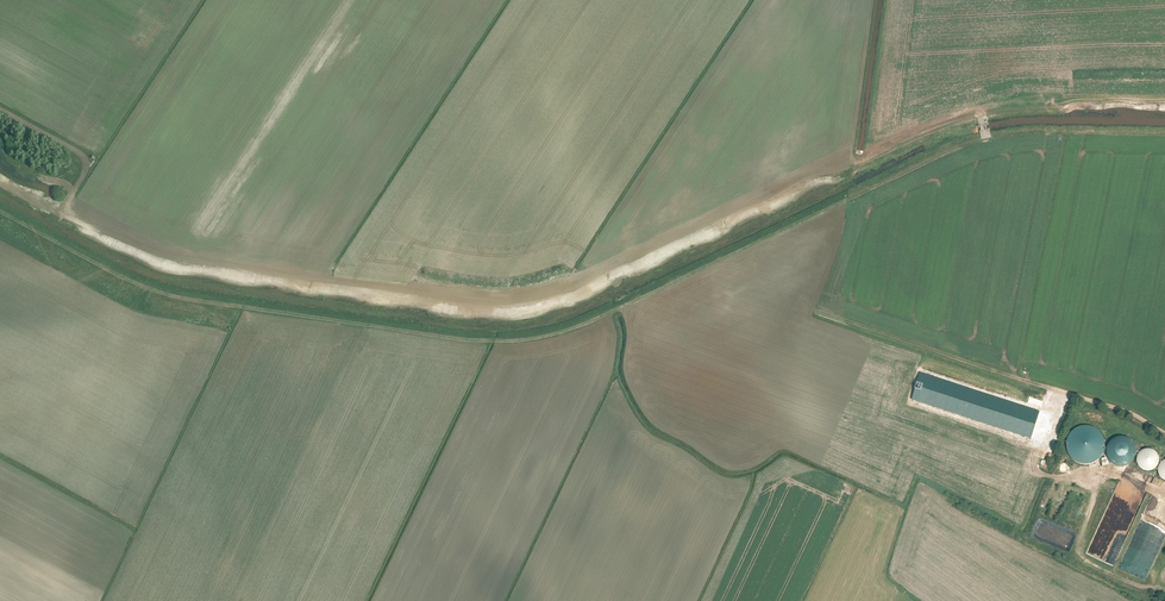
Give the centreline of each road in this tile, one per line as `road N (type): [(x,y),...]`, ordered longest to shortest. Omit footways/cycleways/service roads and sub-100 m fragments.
road 1 (track): [(0,207),(129,277),(185,296),(515,338),(605,313),(955,146),(1071,131),(1164,133)]
road 2 (track): [(854,165),(548,309),(519,313),(460,312),(180,268),(62,214)]
road 3 (track): [(1164,432),(1121,408),(815,312)]
road 4 (track): [(1164,108),(979,117),(854,165)]
road 5 (track): [(871,0),(854,165)]
road 6 (track): [(62,214),(82,179),(84,157),(0,108)]

